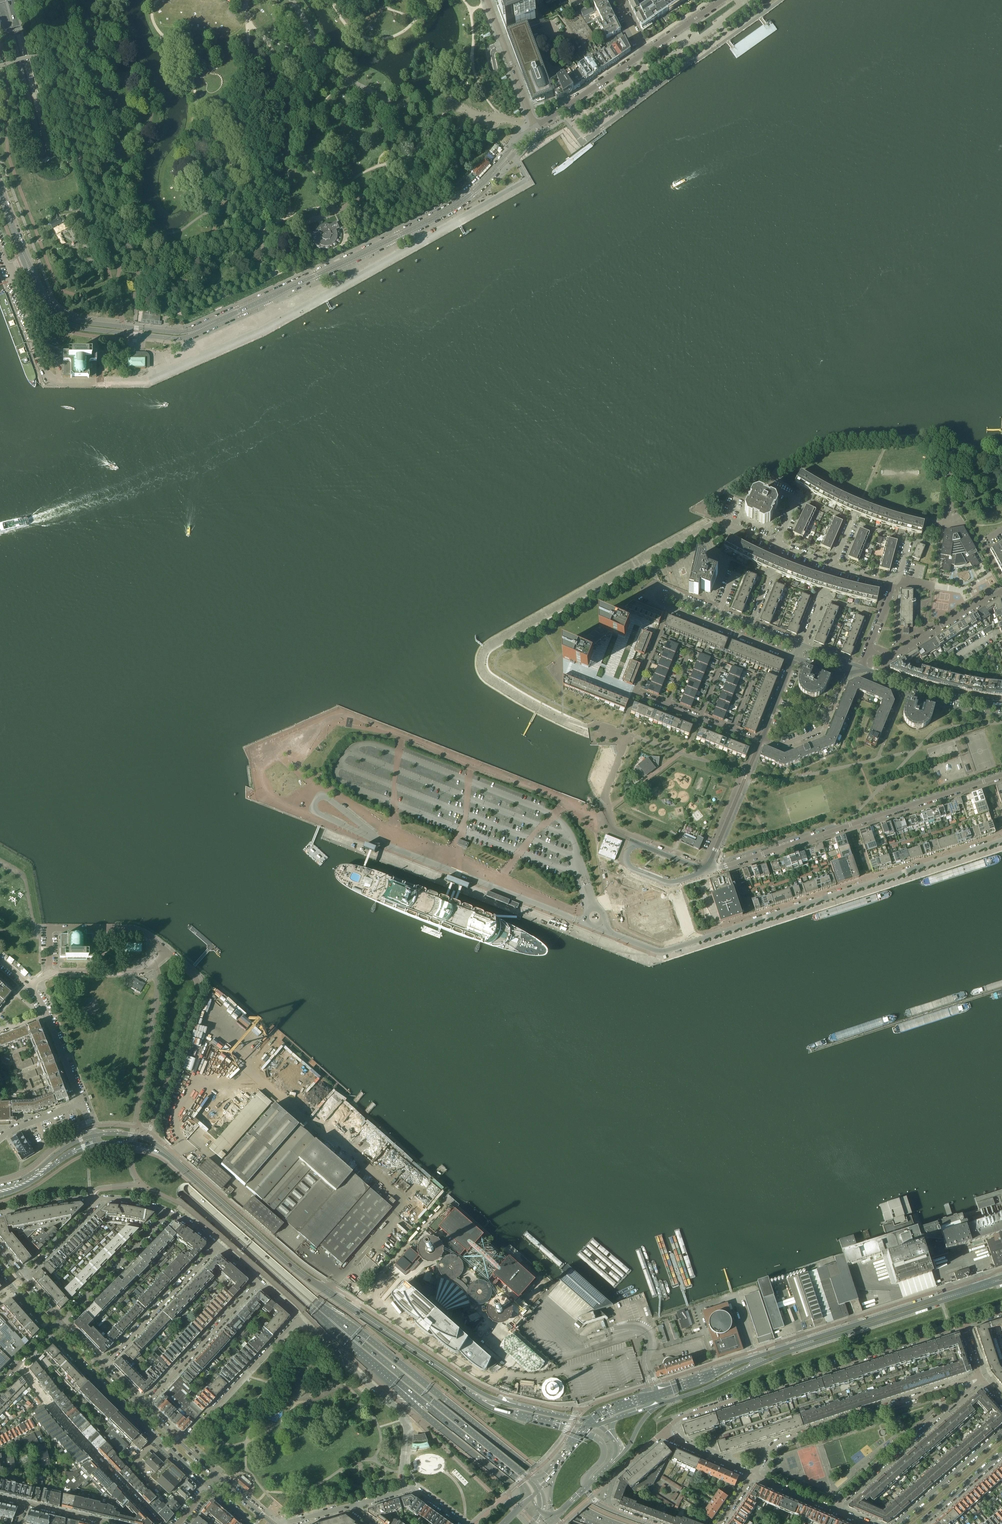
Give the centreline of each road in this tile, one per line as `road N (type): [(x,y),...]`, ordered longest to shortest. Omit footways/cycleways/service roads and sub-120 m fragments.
road 1 (trunk): [(8,24),(74,294),(72,965),(86,1051),(117,1120),(151,1164),(396,1380)]
road 2 (trunk): [(314,1300),(156,1159),(116,1103),(90,1035),(81,970),(83,297),(11,0)]
road 3 (unclassified): [(535,127),(482,117),(452,133),(416,173),(334,213),(127,265),(117,257),(49,0)]
road 4 (residential): [(1001,840),(661,952),(600,925)]
road 5 (tertiary): [(535,127),(446,211),(199,330)]
road 6 (trunk): [(615,1523),(566,1498),(314,1300)]
road 7 (secondary): [(656,1405),(1001,1281)]
road 8 (secondary): [(1001,1277),(654,1394)]
road 9 (secondary): [(166,1154),(307,1278),(442,1369)]
road 10 (residential): [(663,1432),(681,1418),(963,1325)]
road 11 (residential): [(707,872),(1001,776)]
road 12 (trunk): [(537,1488),(314,1300)]
road 13 (residential): [(979,1376),(780,1443),(753,1475)]
road 14 (trunk): [(396,1380),(419,1410),(510,1485),(594,1523)]
road 15 (tertiary): [(51,1331),(210,1487)]
road 16 (residential): [(297,1319),(400,1411),(407,1430),(404,1489)]
road 17 (tertiary): [(24,258),(39,301),(67,324),(177,338),(199,330)]
road 18 (residential): [(18,1367),(160,1523)]
road 19 (tertiary): [(199,330),(69,318),(46,298),(24,258)]
road 20 (residential): [(835,1509),(981,1379)]
road 21 (unclassified): [(147,1139),(197,994),(189,970)]
road 22 (trunk): [(396,1380),(531,1497)]
road 23 (residential): [(297,1319),(181,1443)]
road 24 (residential): [(167,952),(137,930),(48,929),(48,972)]
road 25 (residential): [(143,1407),(258,1283)]
road 26 (residential): [(217,1247),(102,1366)]
road 27 (secondary): [(592,1421),(503,1402),(442,1369)]
road 28 (residential): [(60,1323),(167,1212)]
road 29 (residential): [(1001,589),(892,657),(868,650)]
road 30 (residential): [(1001,706),(862,667)]
road 31 (secondary): [(442,1369),(486,1405),(567,1426)]
road 32 (residential): [(1001,1431),(896,1523)]
road 33 (residential): [(487,0),(535,127)]
road 34 (residential): [(668,608),(794,657)]
road 35 (tertiary): [(535,127),(645,53)]
road 36 (residential): [(48,972),(140,971),(167,952)]
road 37 (residential): [(762,737),(785,745),(819,730),(842,675)]

